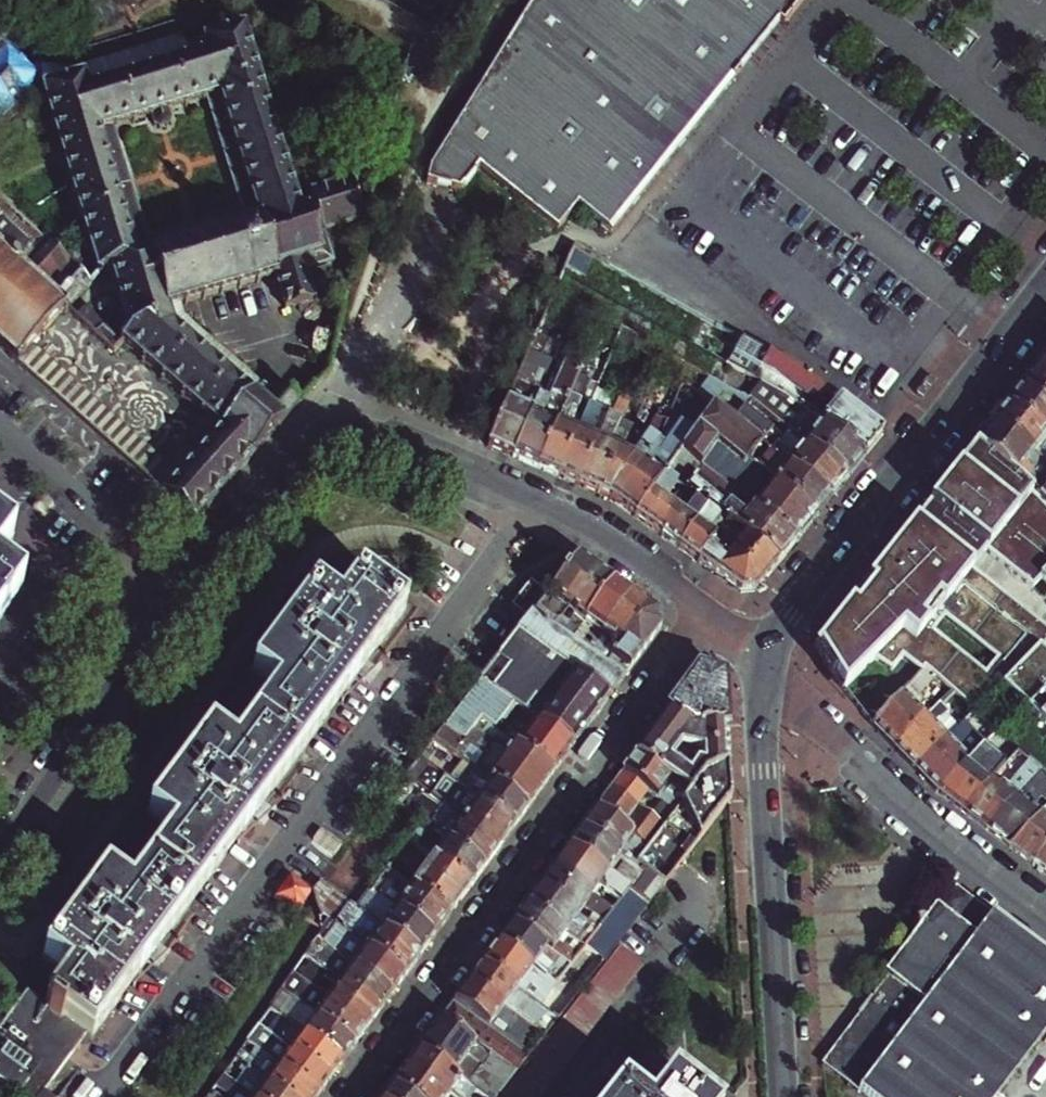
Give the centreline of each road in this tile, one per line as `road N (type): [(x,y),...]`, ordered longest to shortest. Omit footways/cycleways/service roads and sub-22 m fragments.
road 1 (residential): [(350,1096),(709,614)]
road 2 (tertiary): [(766,665),(789,615),(1045,290)]
road 3 (tertiary): [(785,1096),(762,737),(766,665)]
road 4 (residential): [(709,614),(562,514),(333,423)]
road 5 (residential): [(1045,916),(939,831),(766,665)]
road 6 (residential): [(2,858),(182,599)]
road 7 (residential): [(182,599),(0,433)]
road 8 (residential): [(182,599),(333,423)]

